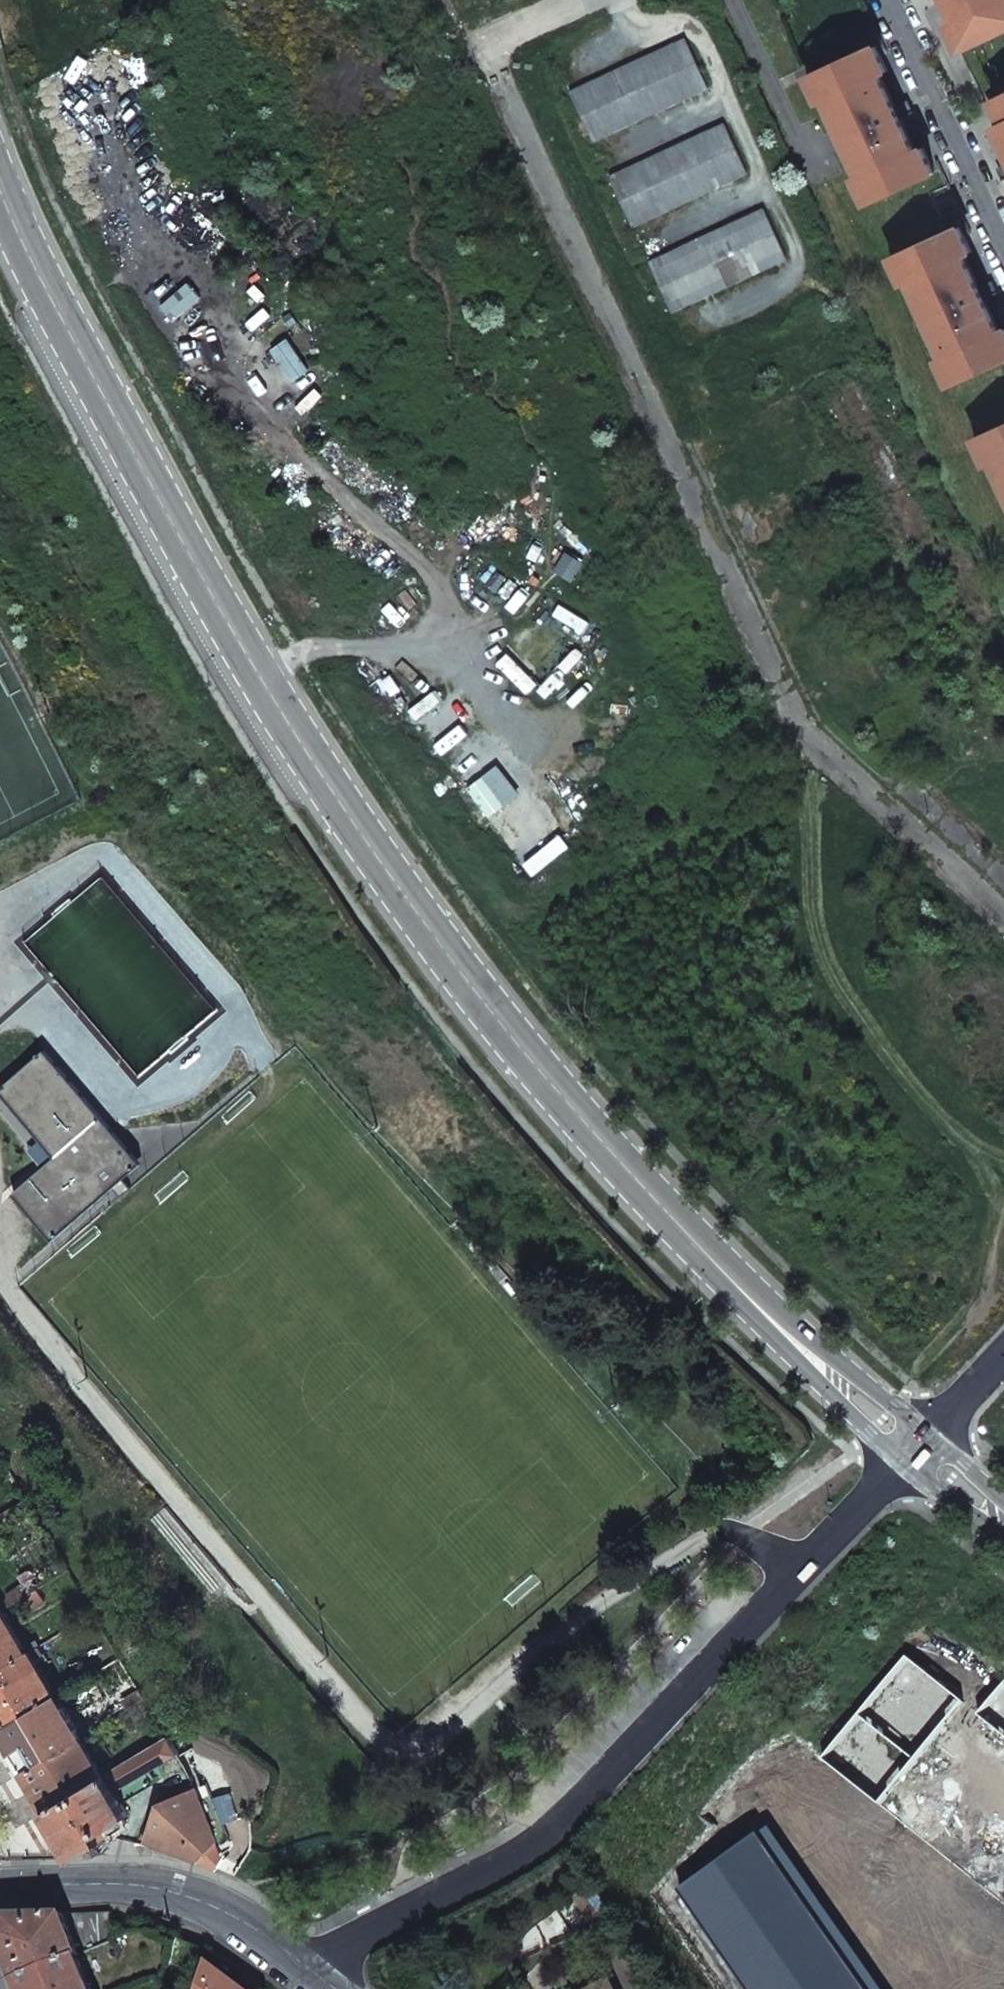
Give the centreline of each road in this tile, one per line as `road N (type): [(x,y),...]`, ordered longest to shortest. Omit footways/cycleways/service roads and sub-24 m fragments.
road 1 (tertiary): [(0,167),(40,272),(304,751),(456,962),(682,1230),(918,1449)]
road 2 (unclassified): [(1003,892),(799,719),(484,49),(588,0)]
road 3 (unclassified): [(304,1963),(535,1845),(918,1449)]
road 4 (tertiary): [(0,1885),(122,1883),(182,1893),(250,1925),(304,1963)]
road 5 (residential): [(1003,243),(890,0)]
road 6 (unclassified): [(918,1449),(1003,1355)]

